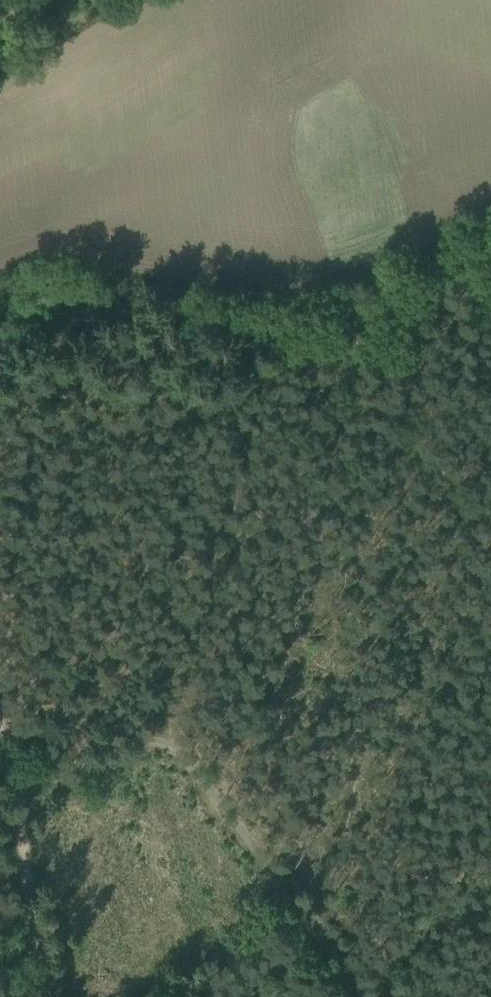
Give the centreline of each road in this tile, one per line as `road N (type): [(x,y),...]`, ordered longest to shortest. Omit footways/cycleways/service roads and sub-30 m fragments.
road 1 (track): [(0,737),(13,776),(40,996)]

